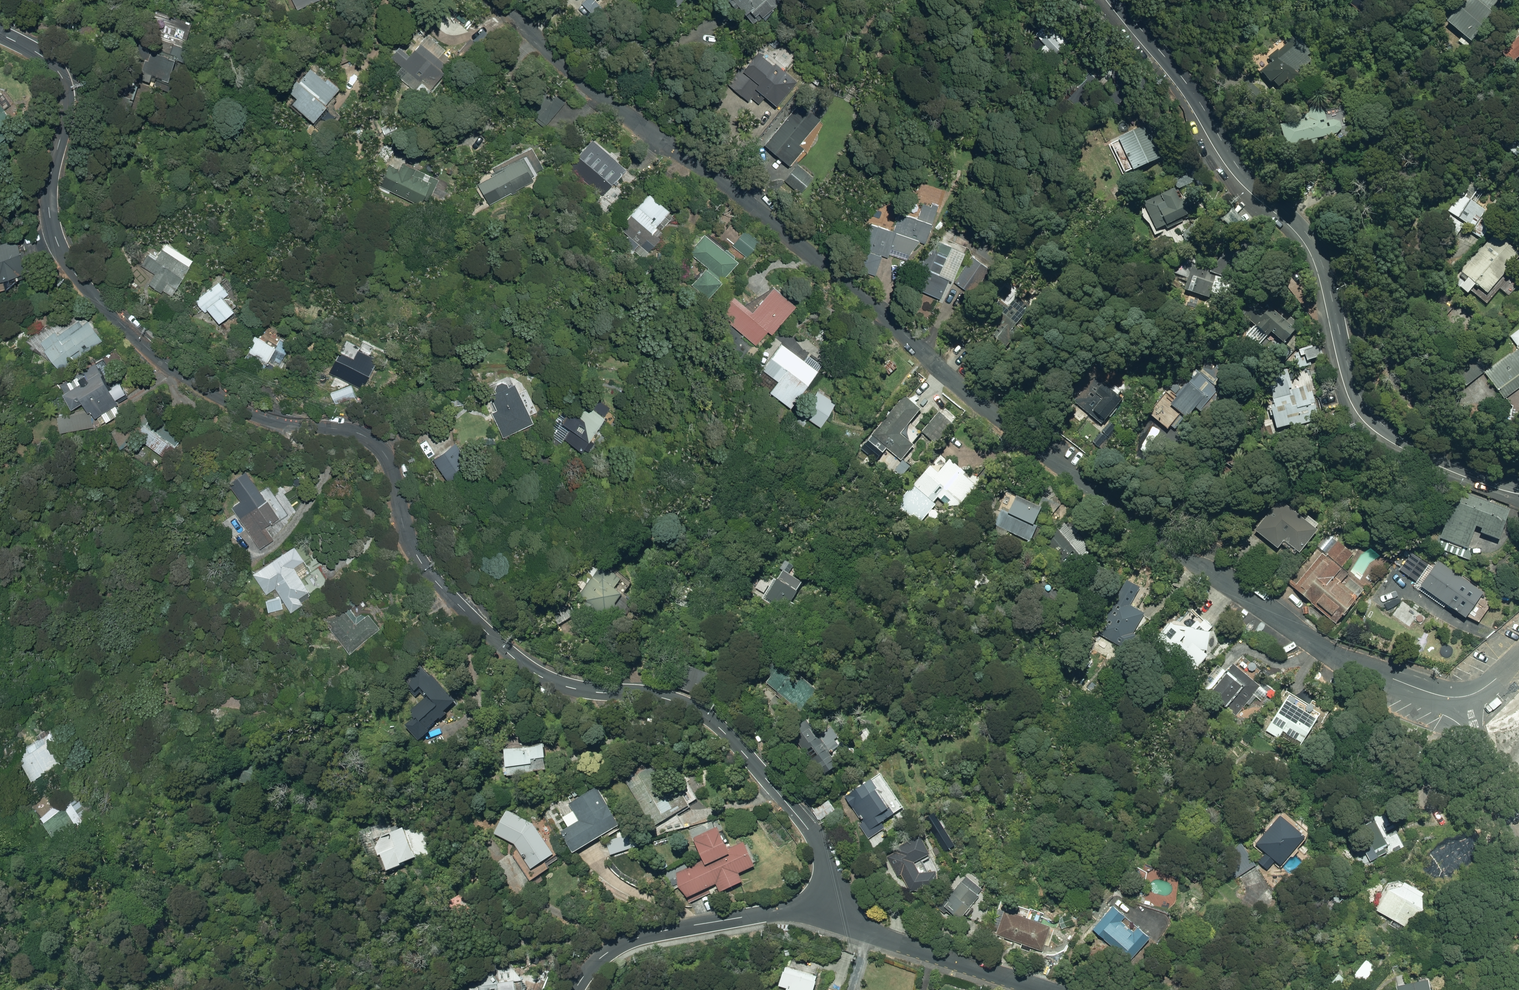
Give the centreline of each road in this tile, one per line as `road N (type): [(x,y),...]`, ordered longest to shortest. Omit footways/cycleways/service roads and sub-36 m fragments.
road 1 (residential): [(0,31),(57,66),(72,87),(54,223),(83,278),(212,397),(354,432),(378,447),(417,553),(536,674),(576,689),(666,697),(701,710),(729,734),(818,842),(822,876),(809,897)]
road 2 (residential): [(1518,658),(1464,696),(1443,696),(1351,666),(1278,621),(918,355),(778,232),(540,54),(479,0)]
road 3 (residential): [(1121,0),(1255,182),(1305,232),(1362,402),(1426,452),(1518,484)]
road 4 (residential): [(809,897),(788,910),(625,943),(601,957),(575,989)]
road 5 (residential): [(809,897),(877,934),(1045,989)]

